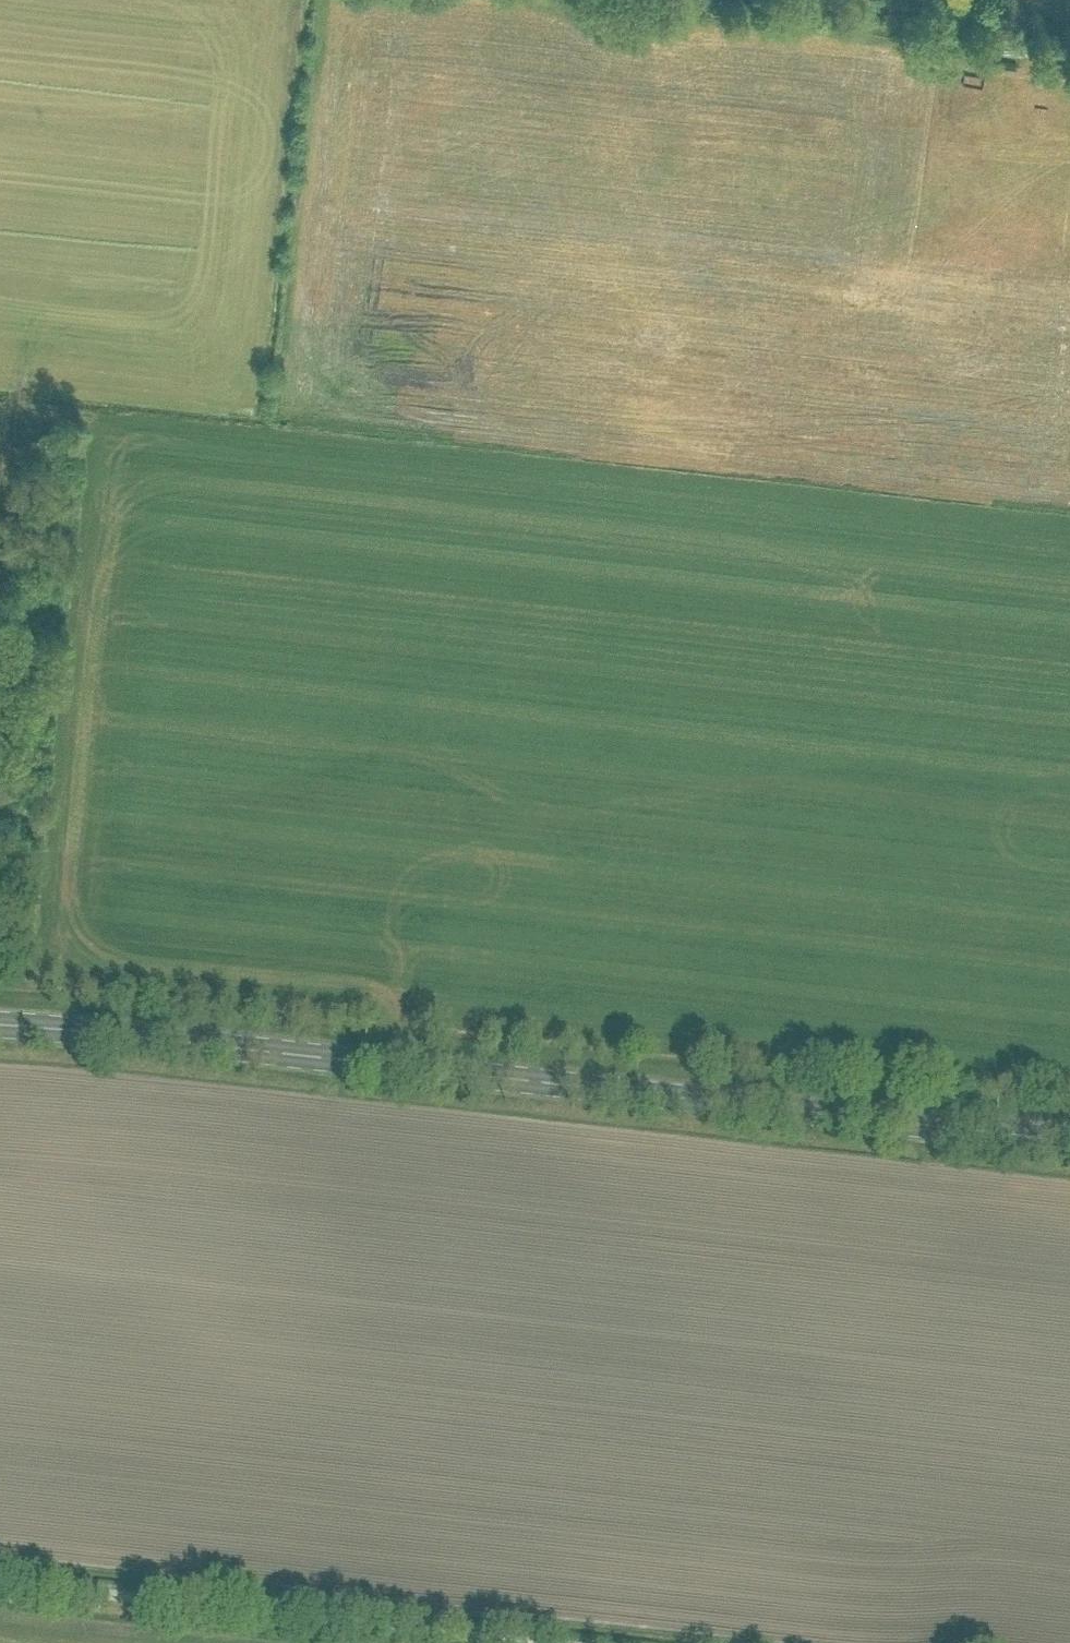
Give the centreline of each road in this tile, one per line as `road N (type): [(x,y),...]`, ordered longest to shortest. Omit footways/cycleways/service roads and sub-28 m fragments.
road 1 (primary): [(0,1026),(1069,1143)]
road 2 (track): [(1069,57),(541,0)]

